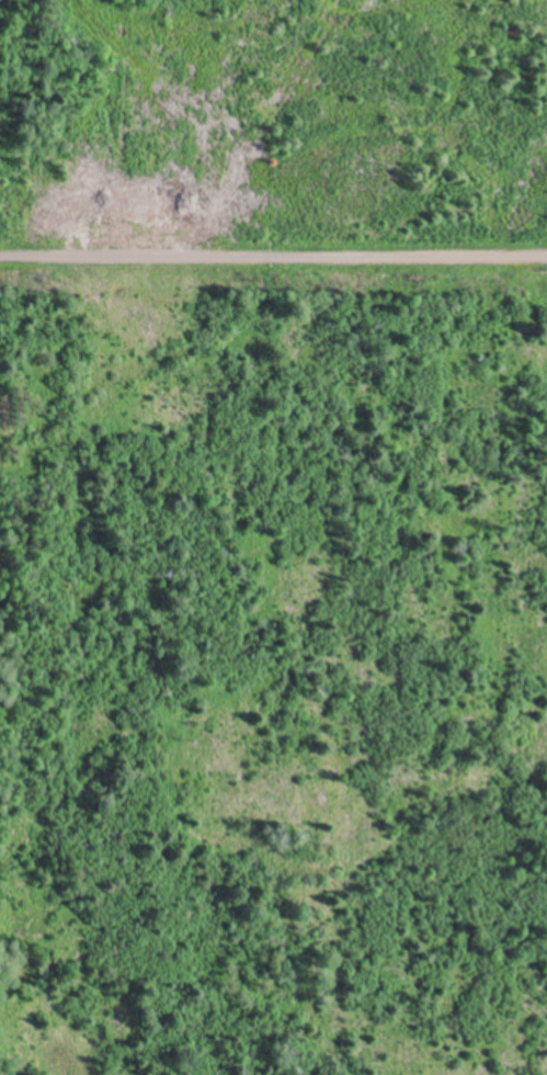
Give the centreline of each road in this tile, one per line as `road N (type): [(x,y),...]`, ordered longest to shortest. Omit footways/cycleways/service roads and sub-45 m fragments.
road 1 (residential): [(0,259),(546,257)]

